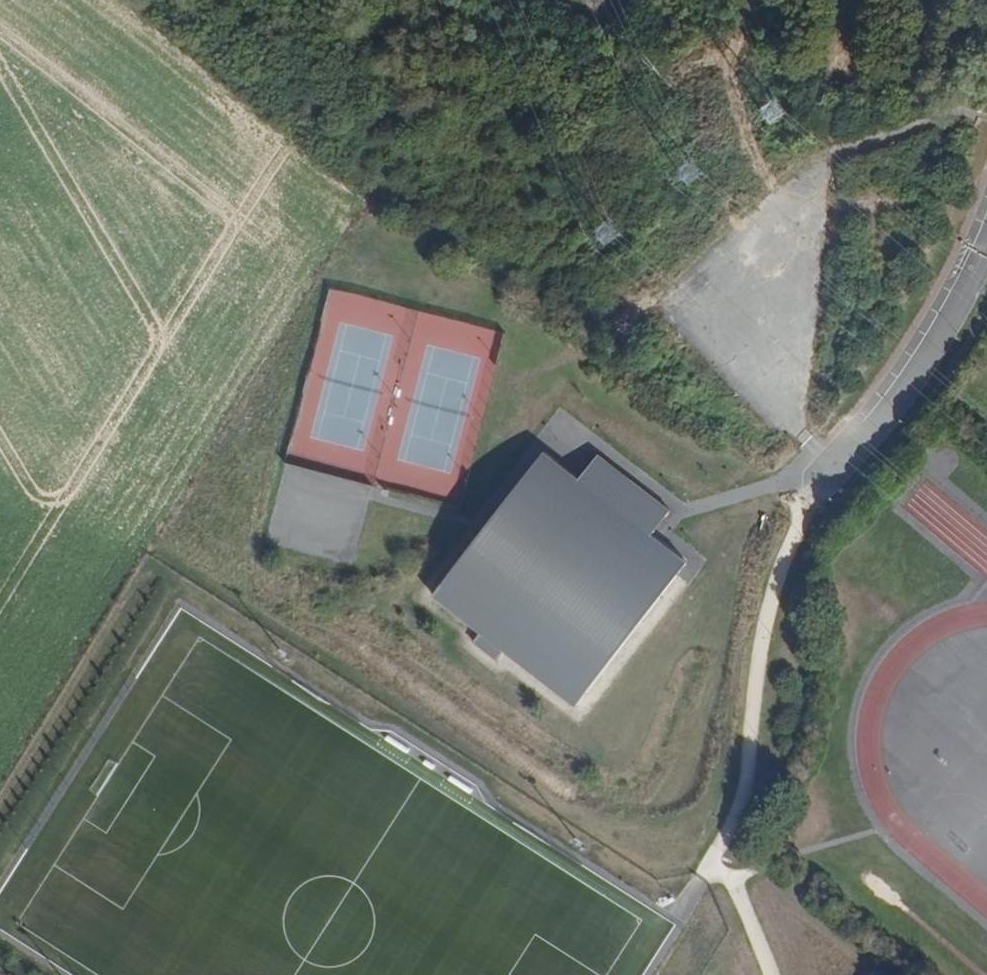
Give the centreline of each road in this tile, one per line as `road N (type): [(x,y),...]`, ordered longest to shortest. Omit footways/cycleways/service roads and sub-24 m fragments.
road 1 (track): [(803,478),(795,539),(768,616),(752,755),(722,849),(770,974)]
road 2 (unclassified): [(986,251),(893,413),(837,473),(803,478)]

